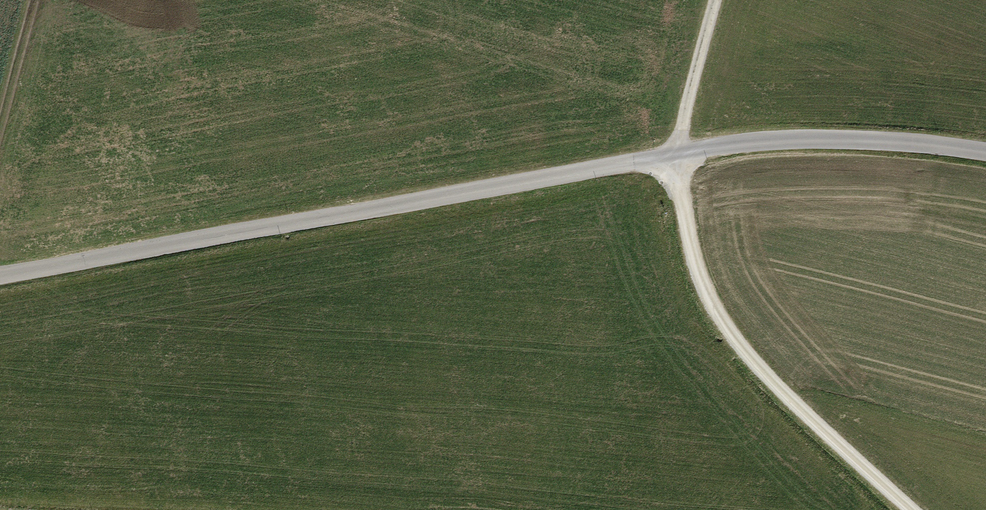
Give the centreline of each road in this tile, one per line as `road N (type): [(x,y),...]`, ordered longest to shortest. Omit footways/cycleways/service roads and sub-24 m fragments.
road 1 (residential): [(985,152),(828,144),(672,156),(0,280)]
road 2 (track): [(910,509),(735,348),(705,307),(672,156),(715,0)]
road 3 (track): [(0,122),(28,0)]

